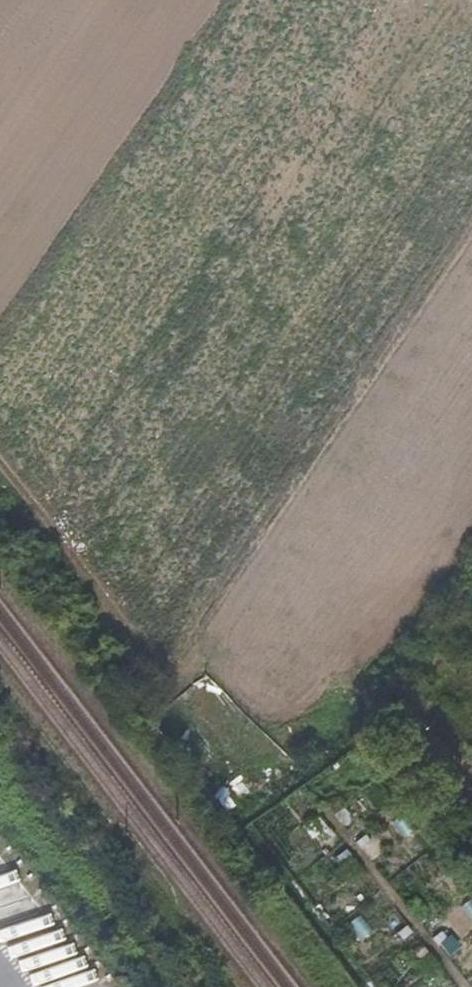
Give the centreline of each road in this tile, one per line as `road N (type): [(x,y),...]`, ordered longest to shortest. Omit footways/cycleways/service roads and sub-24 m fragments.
road 1 (track): [(417,742),(365,684),(309,744),(267,764),(227,759),(0,461)]

